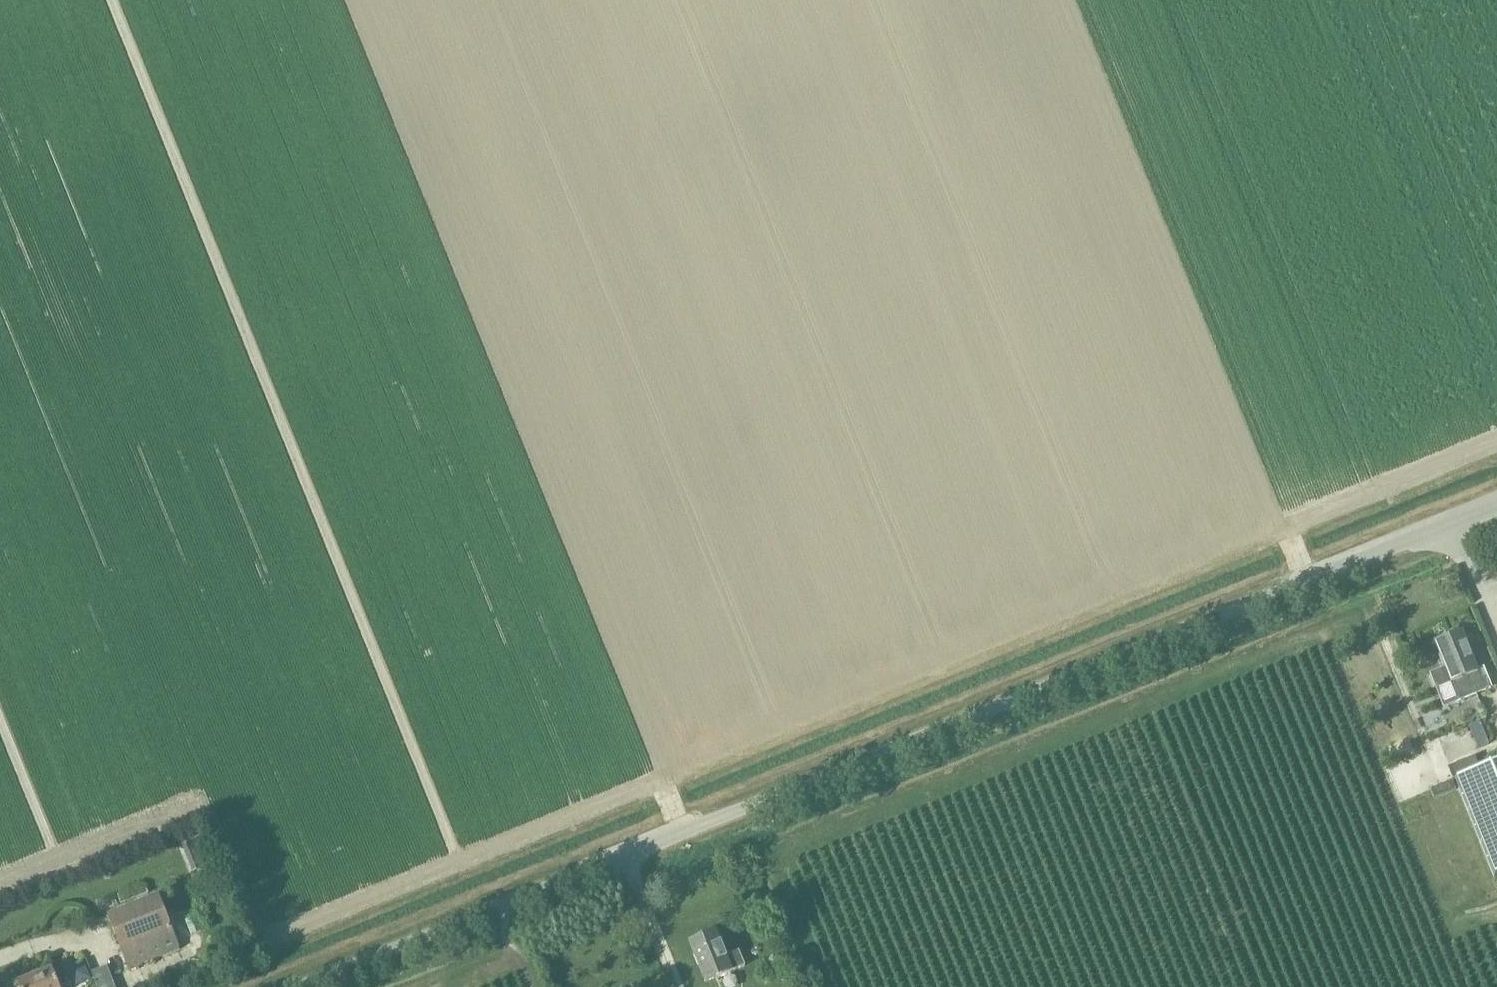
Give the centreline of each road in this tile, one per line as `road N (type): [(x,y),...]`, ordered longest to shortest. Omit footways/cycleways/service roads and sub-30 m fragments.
road 1 (unclassified): [(309,986),(1496,506)]

